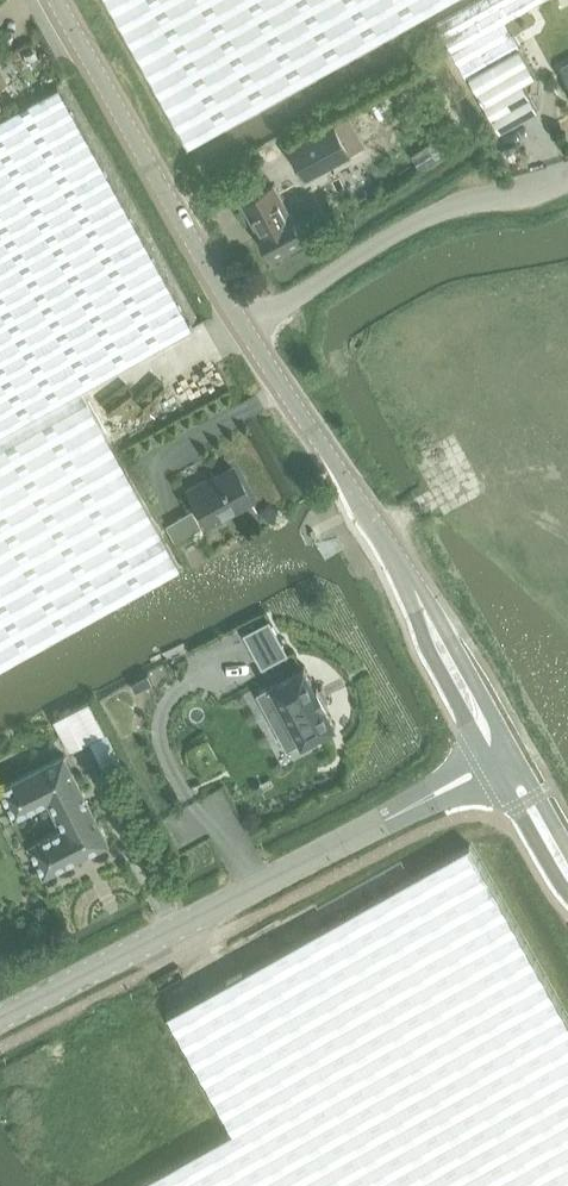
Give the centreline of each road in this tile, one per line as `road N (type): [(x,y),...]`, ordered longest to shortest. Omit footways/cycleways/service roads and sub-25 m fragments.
road 1 (unclassified): [(0,1013),(493,765)]
road 2 (tertiary): [(245,327),(57,0)]
road 3 (unclassified): [(245,327),(442,207),(567,183)]
road 4 (tertiary): [(407,576),(245,327)]
road 5 (tertiary): [(407,576),(425,644),(493,765)]
road 6 (tertiary): [(515,753),(407,576)]
road 7 (tertiary): [(493,765),(567,892)]

